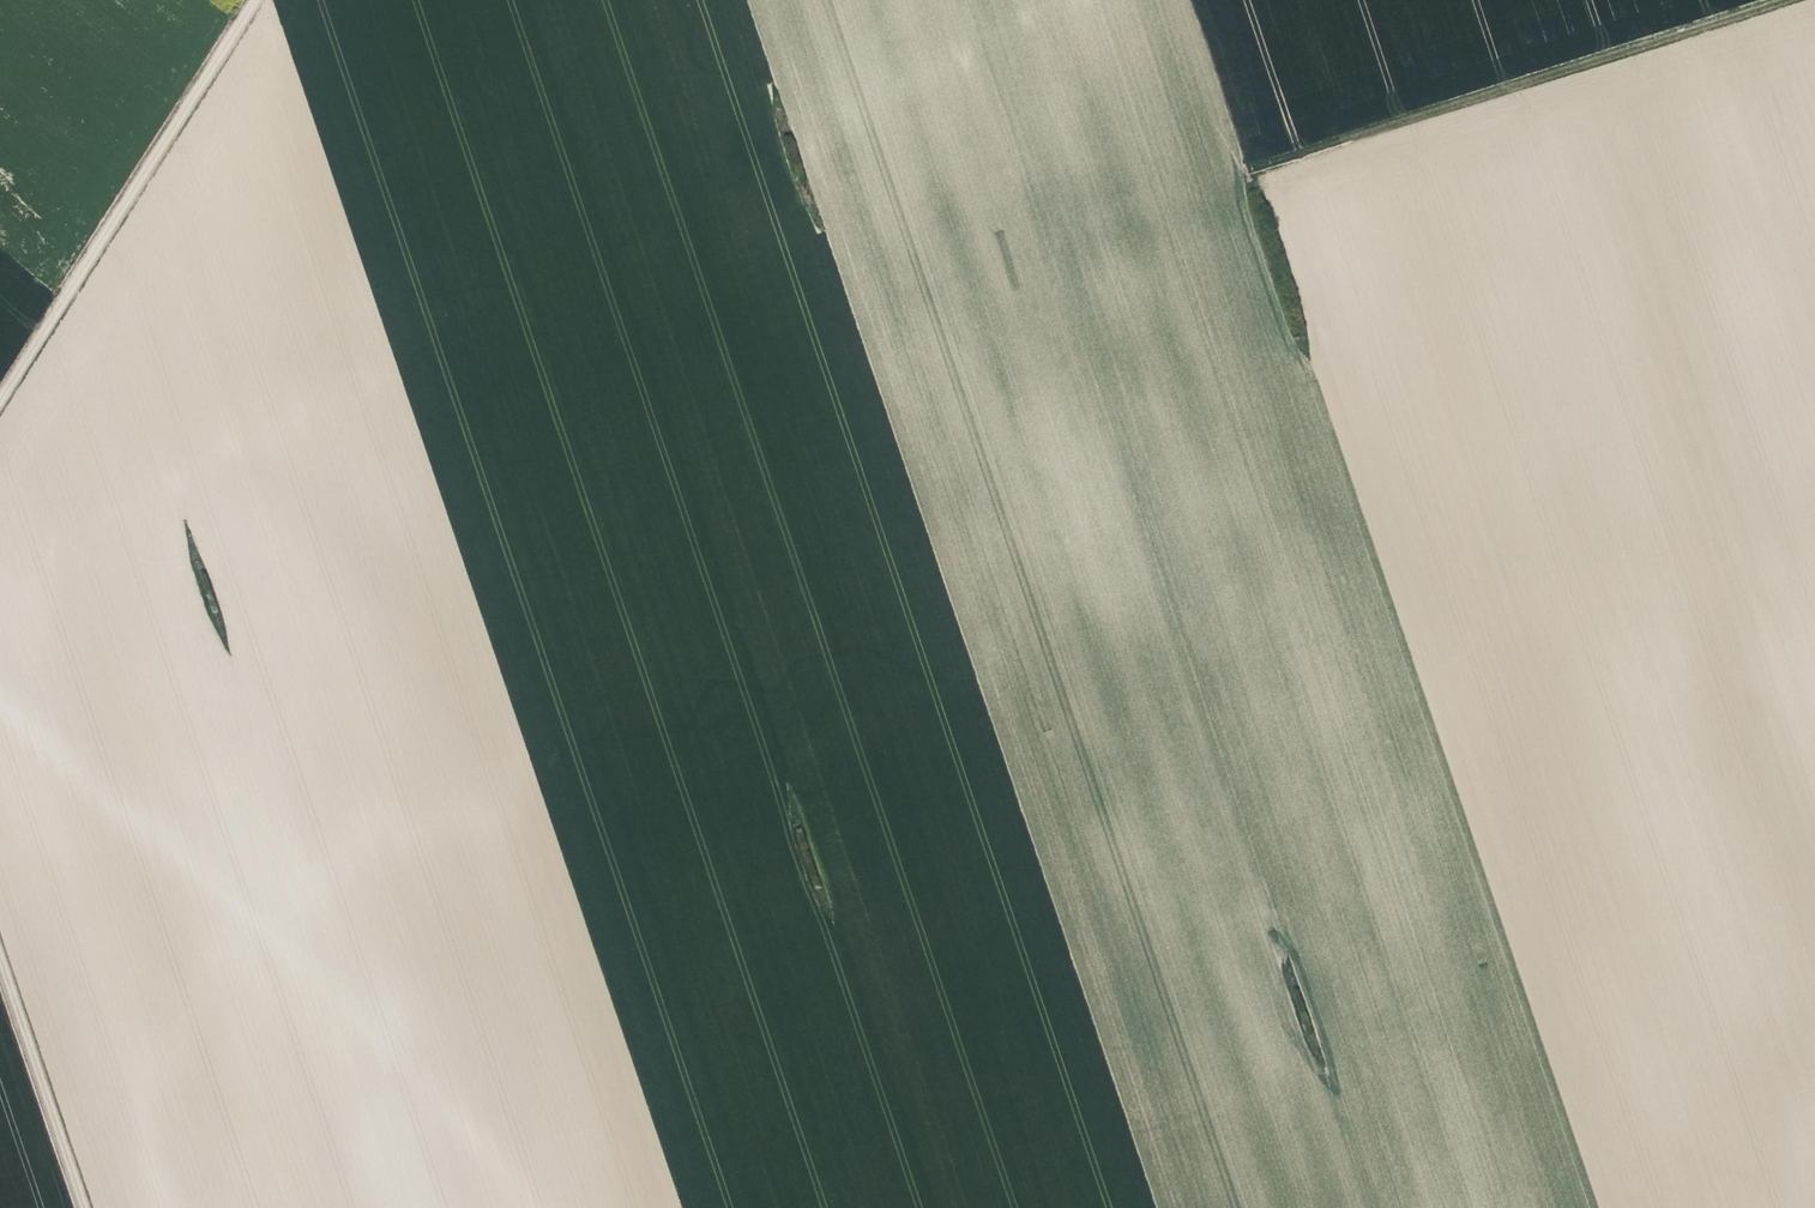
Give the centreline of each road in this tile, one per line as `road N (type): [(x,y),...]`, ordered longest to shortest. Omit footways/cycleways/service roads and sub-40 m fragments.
road 1 (track): [(1255,170),(1794,0)]
road 2 (track): [(0,402),(258,0)]
road 3 (track): [(0,967),(82,1207)]

